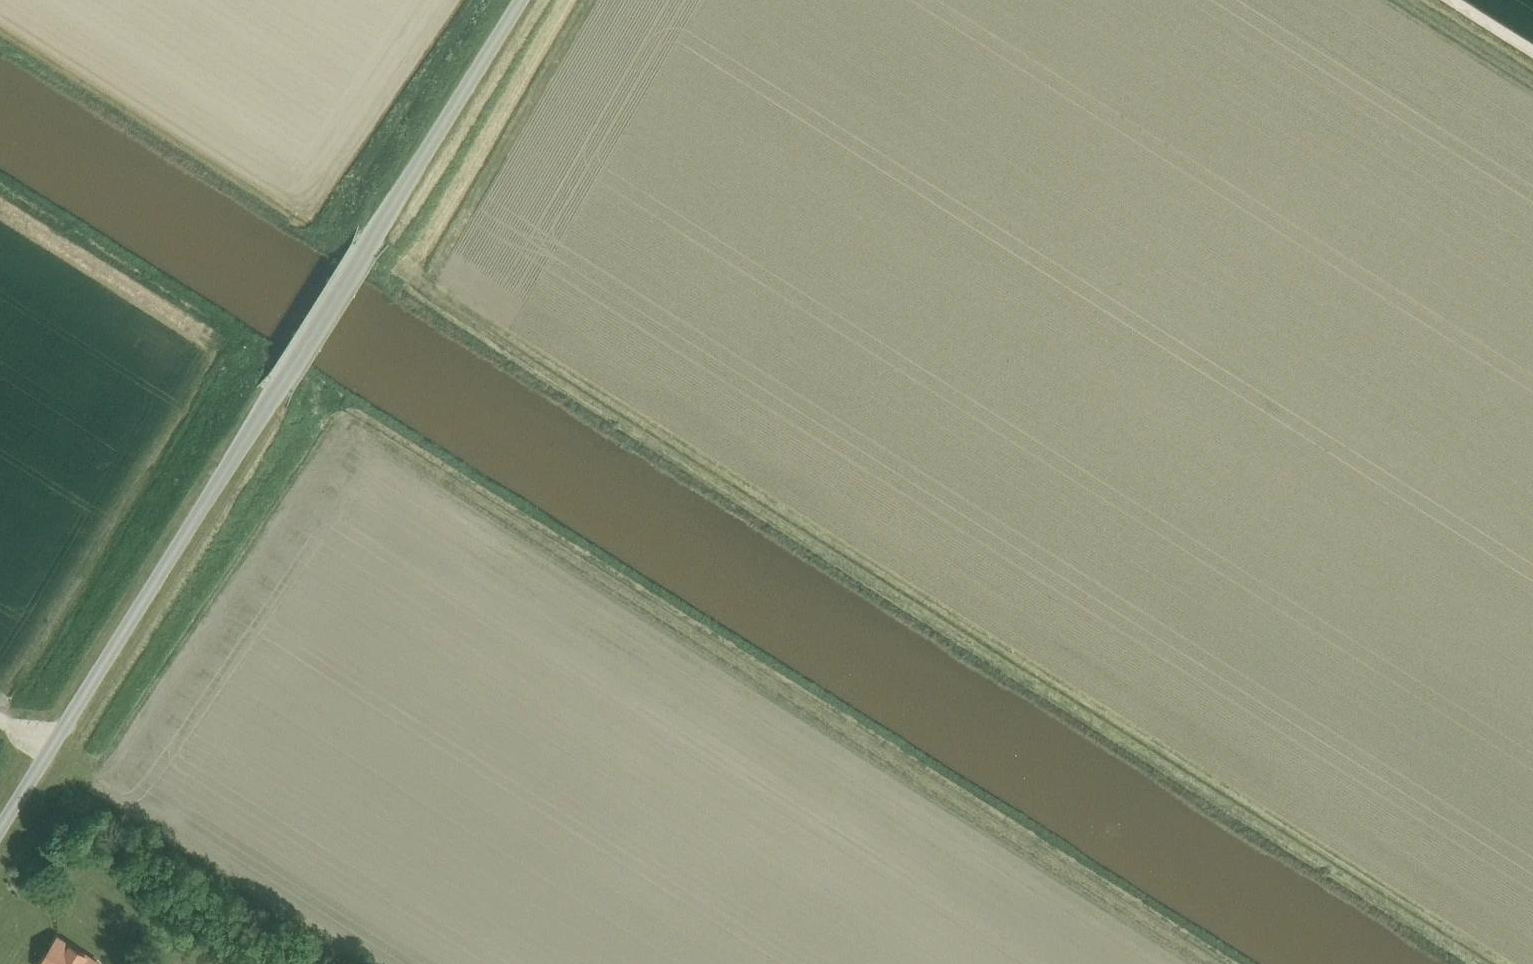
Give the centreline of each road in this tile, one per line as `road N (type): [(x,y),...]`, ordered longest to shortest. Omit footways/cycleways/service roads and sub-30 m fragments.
road 1 (unclassified): [(0,832),(525,0)]

